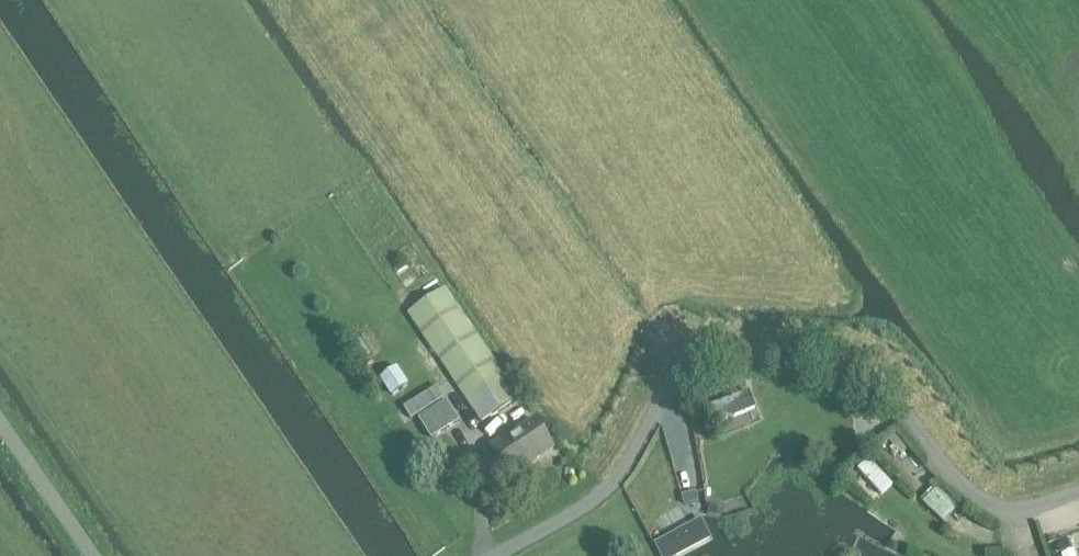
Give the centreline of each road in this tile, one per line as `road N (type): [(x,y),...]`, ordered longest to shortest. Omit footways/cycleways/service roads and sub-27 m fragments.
road 1 (unclassified): [(499,555),(592,504),(617,480),(681,373),(752,358),(832,363),(877,385),(963,487),(994,507),(1031,508),(1078,492)]
road 2 (unclassified): [(96,555),(0,418)]

